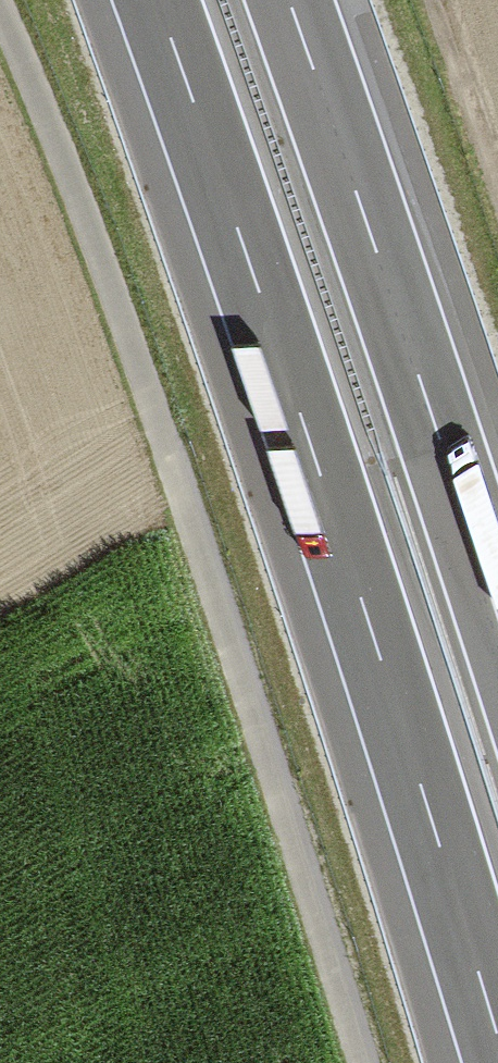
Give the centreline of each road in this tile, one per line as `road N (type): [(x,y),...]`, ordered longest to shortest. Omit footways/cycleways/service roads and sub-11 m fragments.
road 1 (track): [(361,1062),(204,556),(0,8)]
road 2 (motorway): [(156,0),(322,482),(497,1050)]
road 3 (motorway): [(497,623),(287,0)]
road 4 (track): [(436,0),(497,186)]

